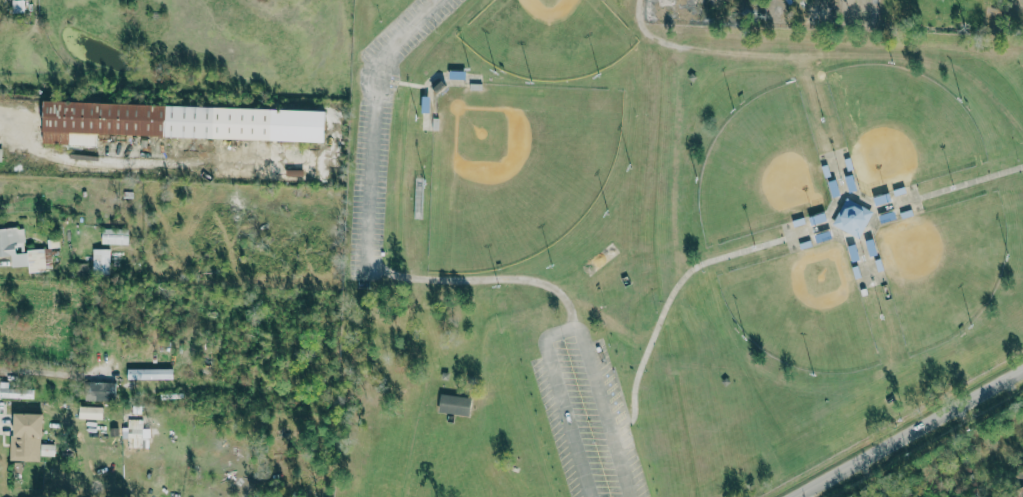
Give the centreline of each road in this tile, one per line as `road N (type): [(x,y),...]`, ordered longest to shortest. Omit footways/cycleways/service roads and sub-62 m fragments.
road 1 (residential): [(795,496),(1022,370)]

